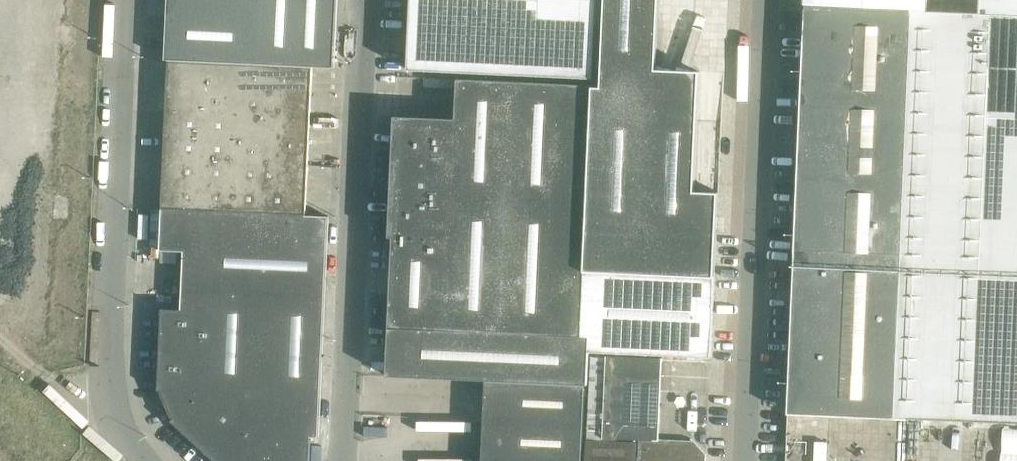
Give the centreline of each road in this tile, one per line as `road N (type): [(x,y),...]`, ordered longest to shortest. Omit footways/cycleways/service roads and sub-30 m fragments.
road 1 (unclassified): [(749,460),(768,0)]

